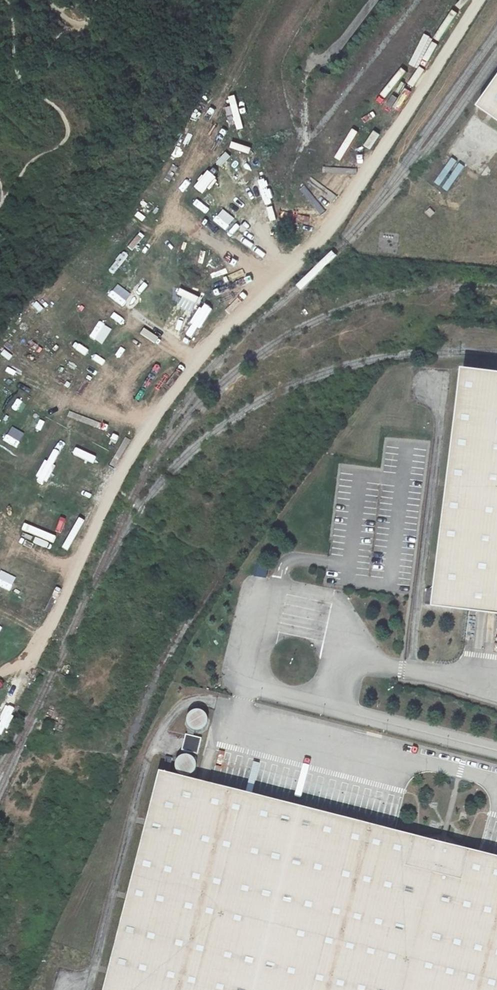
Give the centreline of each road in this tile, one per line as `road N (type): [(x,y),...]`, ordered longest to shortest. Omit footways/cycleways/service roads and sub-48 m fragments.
road 1 (residential): [(496,752),(259,689),(253,652),(264,600)]

